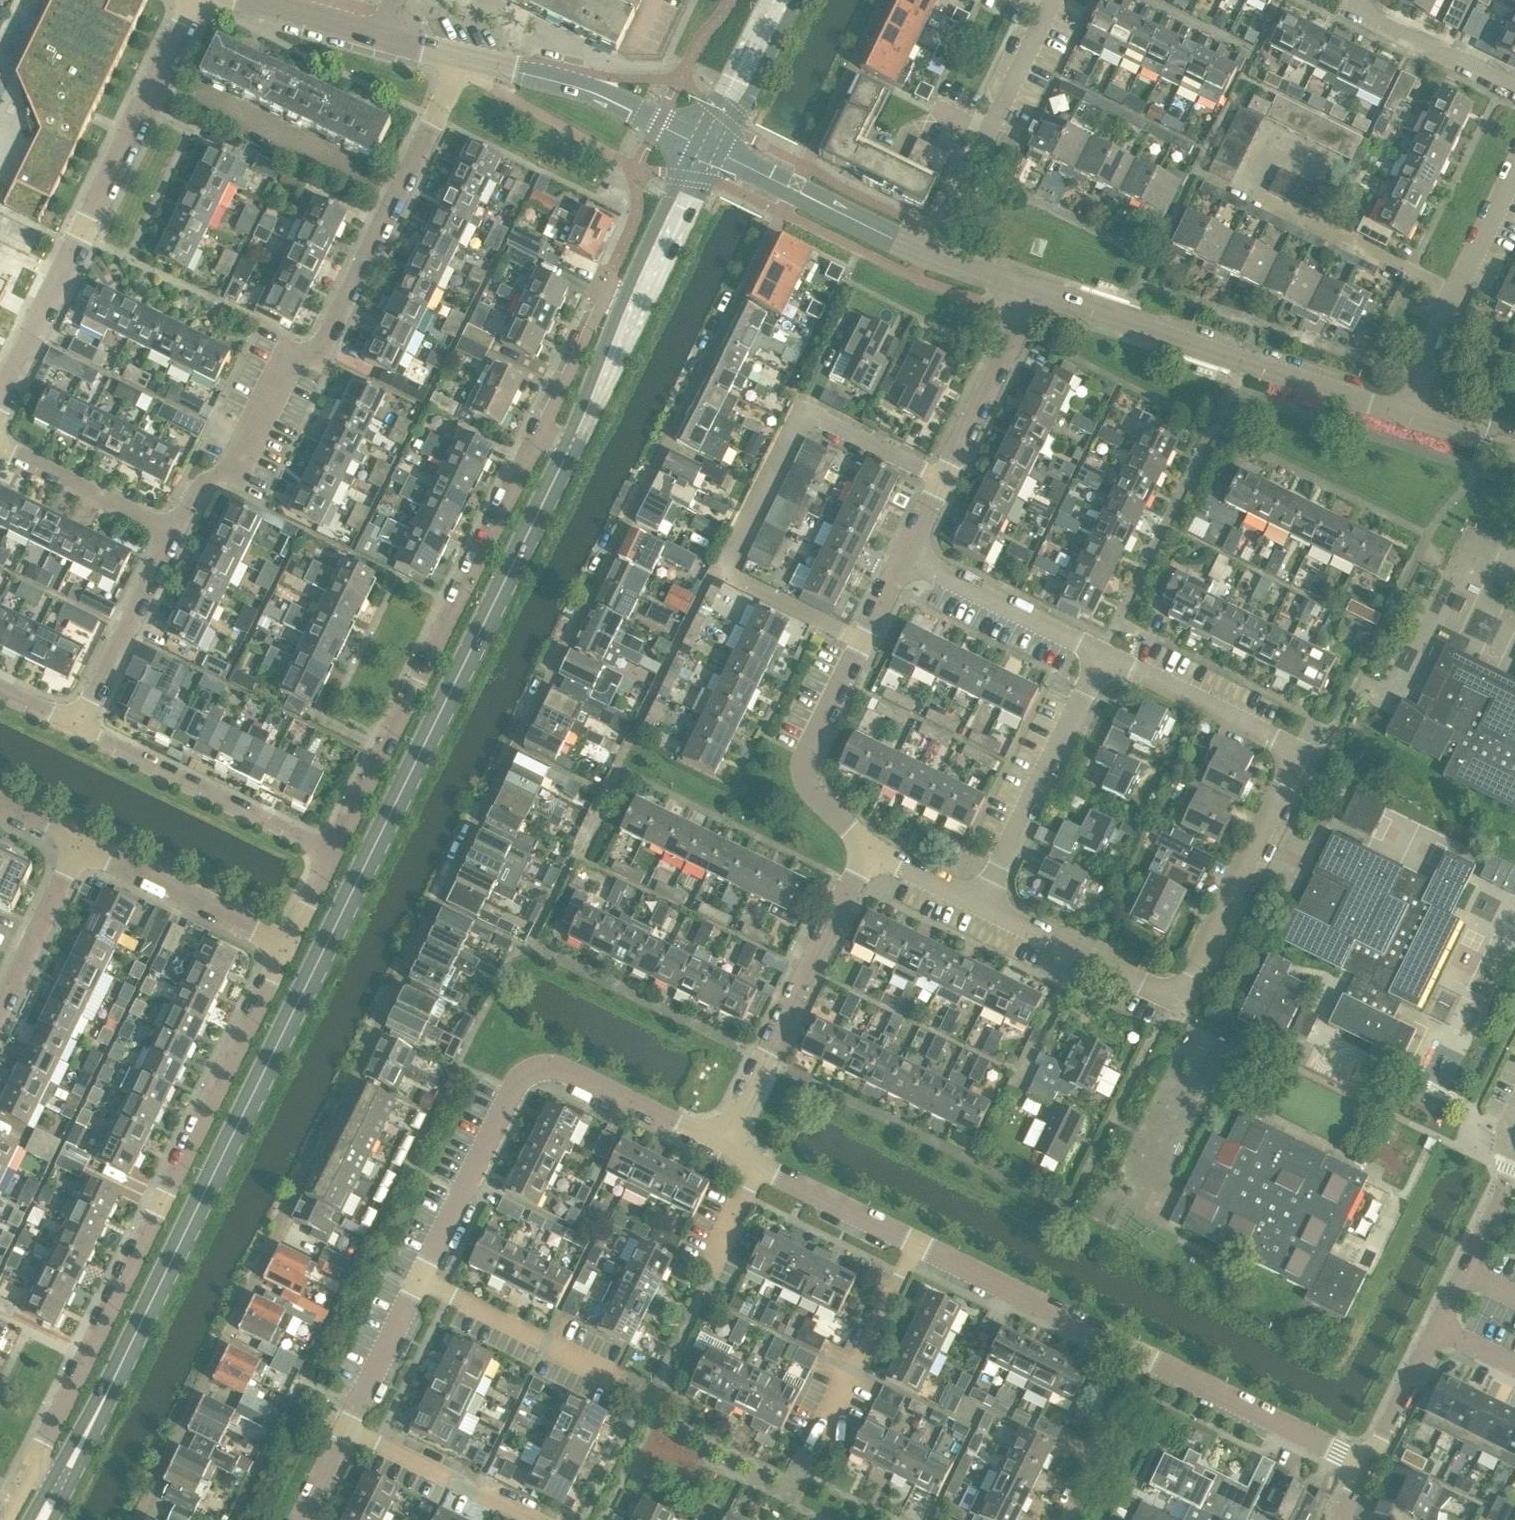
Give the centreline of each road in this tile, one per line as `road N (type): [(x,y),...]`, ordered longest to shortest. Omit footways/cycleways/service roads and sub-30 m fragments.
road 1 (residential): [(136,1519),(793,190)]
road 2 (tertiary): [(62,1487),(570,448)]
road 3 (residential): [(30,1471),(288,943)]
road 4 (residential): [(174,534),(195,490),(223,484),(289,357),(322,348),(460,58)]
road 5 (residential): [(1303,750),(1178,997),(984,908)]
road 6 (residential): [(863,639),(739,580),(729,566),(802,410),(943,479)]
road 7 (residential): [(330,852),(542,433)]
road 8 (residential): [(189,0),(0,409)]
road 9 (residential): [(421,1277),(529,1069),(547,1066),(721,1147)]
road 10 (tertiary): [(1403,416),(1034,290)]
road 11 (residential): [(721,1147),(867,851)]
road 12 (residential): [(1053,0),(925,256)]
road 13 (residential): [(330,852),(76,727)]
road 14 (residential): [(984,908),(1099,655)]
road 15 (residential): [(1403,416),(1514,166)]
road 16 (tertiary): [(708,148),(576,87),(460,58)]
road 17 (residential): [(803,1474),(915,1244)]
road 18 (residential): [(915,1244),(1144,1357)]
road 19 (residential): [(1144,1357),(1367,1465)]
road 20 (residential): [(867,851),(818,800),(804,762),(863,639)]
road 21 (residential): [(288,943),(81,844)]
road 22 (residential): [(1303,750),(1099,655)]
road 23 (residential): [(618,1377),(421,1277)]
road 24 (residential): [(1099,655),(905,557)]
road 25 (residential): [(721,1147),(915,1244)]
road 26 (residential): [(76,727),(174,534)]
road 27 (residential): [(943,479),(1034,290)]
road 28 (residential): [(530,1519),(346,1430)]
road 29 (residential): [(174,534),(0,448)]
road 30 (residential): [(1514,91),(1349,6),(1352,0)]
road 31 (residential): [(542,433),(608,288),(637,302)]
road 32 (residential): [(0,1014),(81,844)]
road 33 (residential): [(1067,1519),(1144,1357)]
road 34 (residential): [(346,1430),(421,1277)]
road 35 (tertiary): [(637,302),(708,148)]
road 36 (tertiary): [(708,148),(786,0)]
road 37 (tertiary): [(570,448),(637,302)]
road 38 (residential): [(1367,1465),(1436,1329)]
road 39 (tertiary): [(925,256),(793,190)]
road 40 (residential): [(984,908),(867,851)]
road 41 (tertiary): [(380,34),(260,0)]

